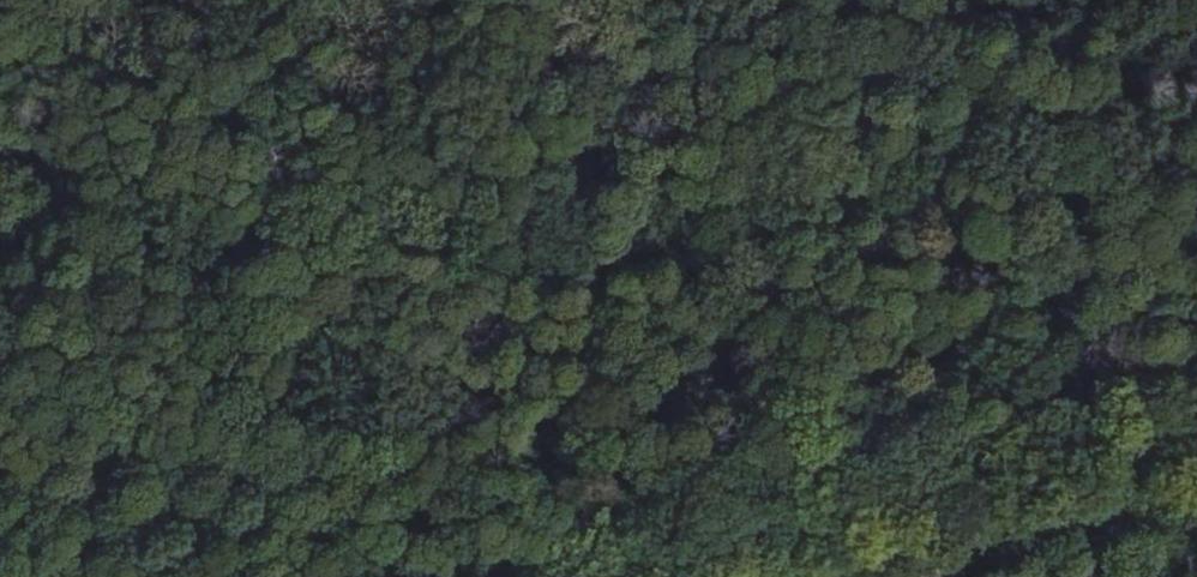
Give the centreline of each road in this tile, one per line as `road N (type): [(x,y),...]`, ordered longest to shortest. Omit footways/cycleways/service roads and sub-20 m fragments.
road 1 (track): [(595,576),(1196,421)]

